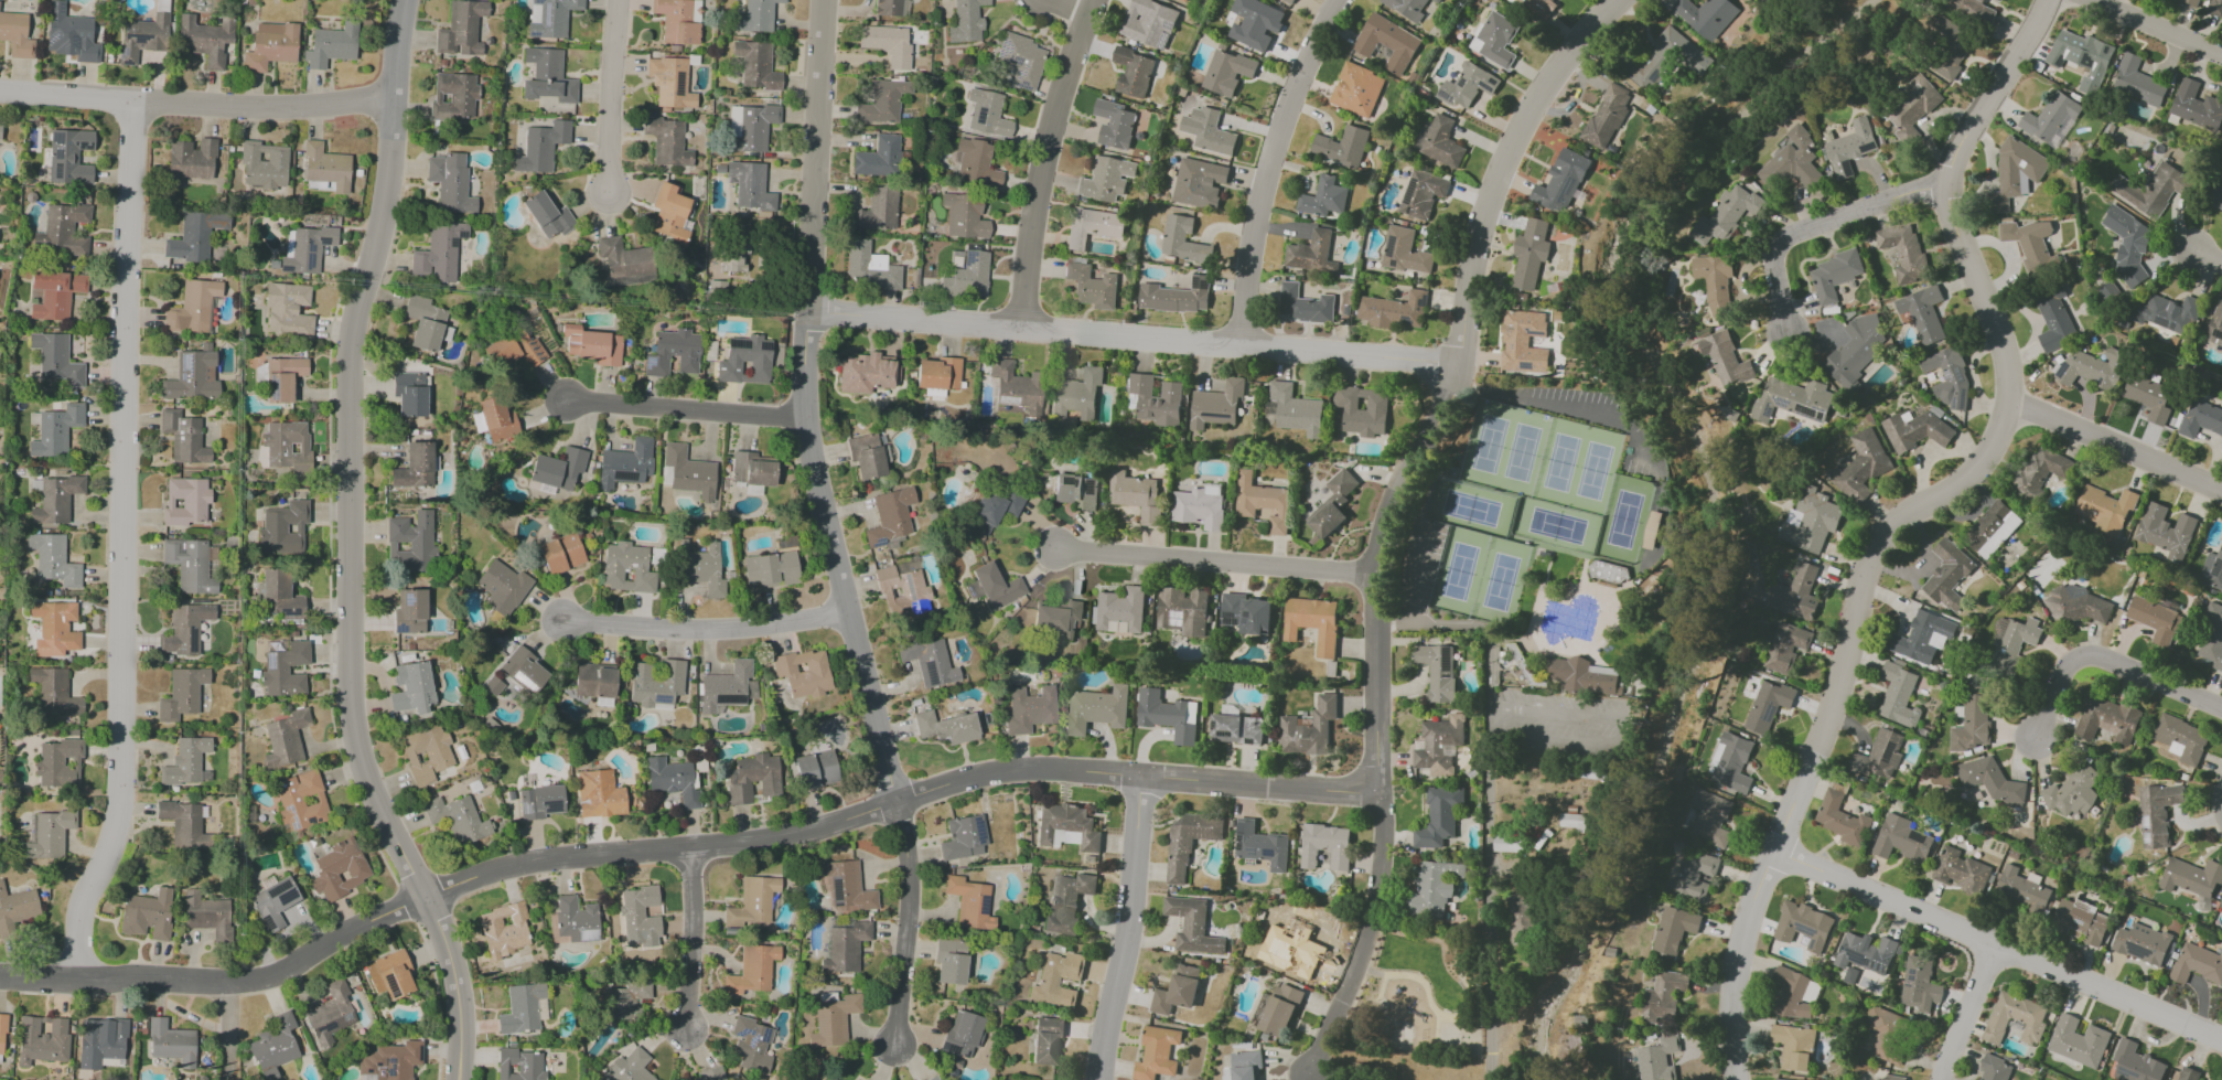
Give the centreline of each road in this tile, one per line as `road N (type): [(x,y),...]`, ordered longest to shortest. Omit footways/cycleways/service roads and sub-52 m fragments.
road 1 (residential): [(1377,792),(1002,771),(796,831),(504,866),(421,895),(271,975),(225,983),(0,976)]
road 2 (residential): [(405,0),(384,201),(350,328),(350,708),(369,788),(436,920),(454,981),(457,1079)]
road 3 (residential): [(135,104),(117,805),(76,929),(75,980)]
road 4 (residential): [(1616,0),(1560,62),(1509,149),(1480,228),(1456,384),(1383,528),(1377,792)]
road 5 (residential): [(831,0),(807,413),(894,801)]
road 6 (residential): [(2007,402),(1977,470),(1897,521),(1870,556),(1832,710),(1743,933),(1731,1025),(1738,1079)]
road 7 (residential): [(1458,364),(816,312)]
road 8 (residential): [(2221,1039),(1772,851)]
road 9 (residential): [(2050,0),(1964,132),(1946,183),(1952,221),(2003,336),(2007,402)]
road 10 (residential): [(394,96),(272,107),(0,96)]
road 11 (residential): [(1345,0),(1292,109),(1266,194),(1247,345)]
road 12 (residential): [(1100,0),(1056,139),(1028,327)]
road 13 (residential): [(1377,569),(1053,548)]
road 14 (residential): [(1139,776),(1128,918),(1098,1079)]
road 15 (residential): [(1377,792),(1380,878),(1366,939),(1307,1073)]
road 16 (residential): [(850,610),(720,631),(571,624)]
road 17 (residential): [(1946,183),(1795,235),(1782,248),(1790,333)]
road 18 (residential): [(2221,712),(2086,656),(2064,677),(2044,745)]
road 19 (residential): [(894,801),(909,898),(893,1046)]
road 20 (residential): [(807,413),(573,410)]
road 21 (residential): [(2221,492),(2007,402)]
road 22 (residential): [(623,0),(609,197)]
road 23 (residential): [(687,848),(693,913),(683,1028)]
road 24 (residential): [(2221,57),(2084,0)]
road 25 (residential): [(1993,942),(1942,1079)]

